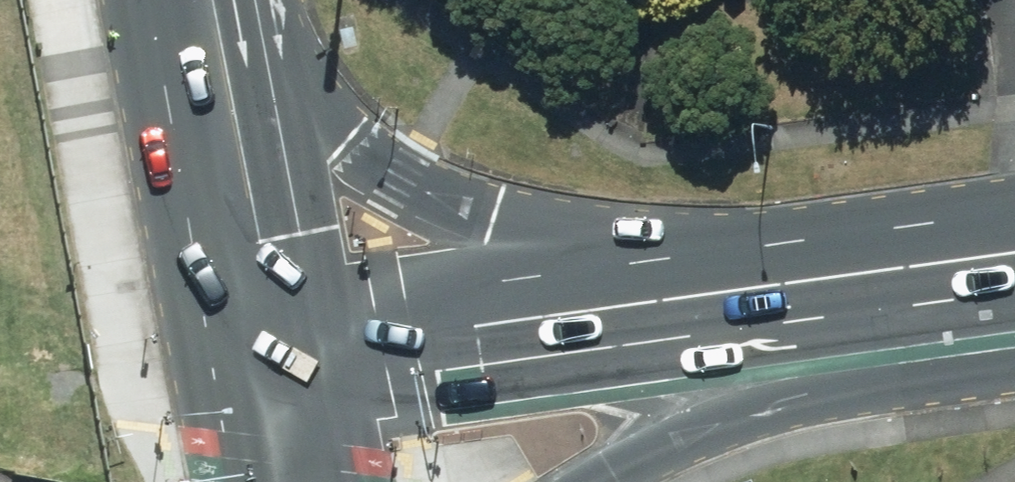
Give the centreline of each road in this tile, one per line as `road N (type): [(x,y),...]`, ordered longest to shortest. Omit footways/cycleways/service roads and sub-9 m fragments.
road 1 (primary): [(235,0),(350,148),(400,182),(493,216),(775,287)]
road 2 (primary): [(775,287),(287,347)]
road 3 (primary): [(990,260),(580,481)]
road 4 (secondary): [(287,347),(215,0)]
road 5 (primary): [(990,260),(775,287)]
road 6 (primary): [(287,347),(315,481)]

